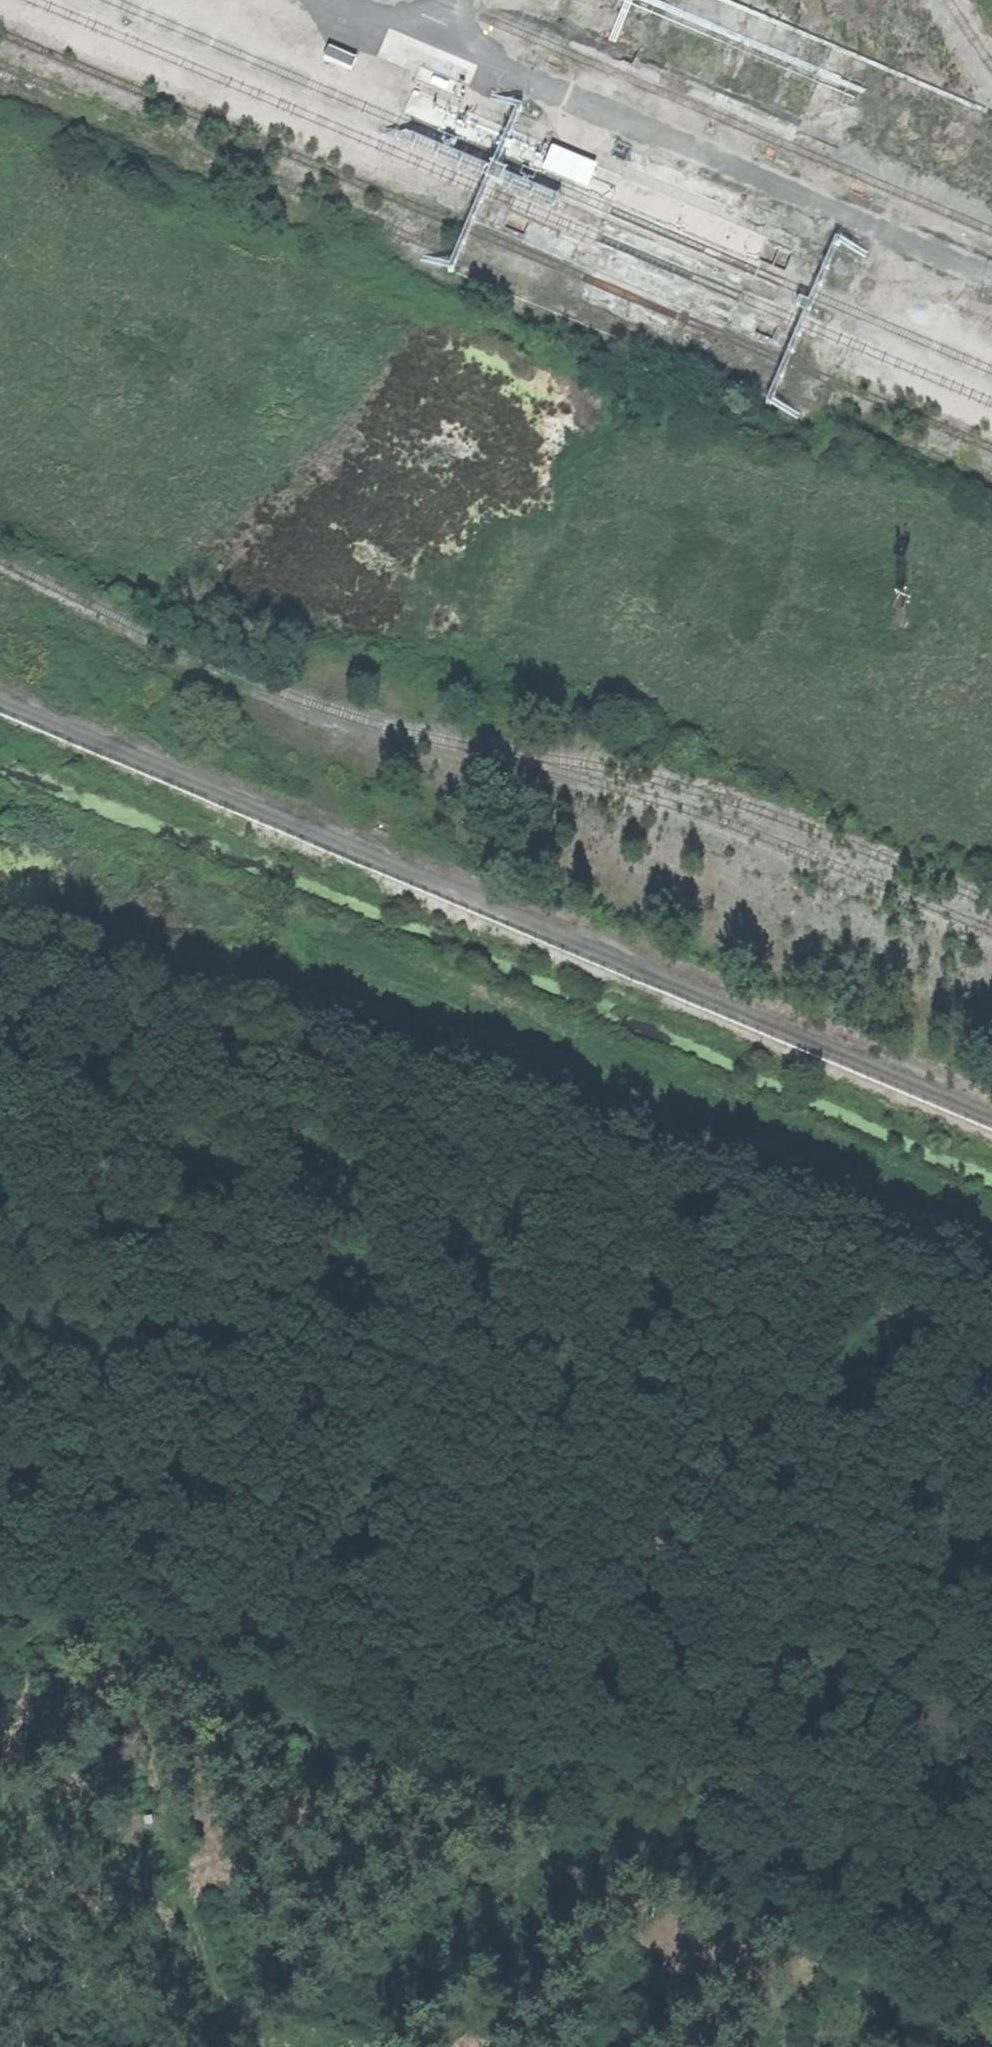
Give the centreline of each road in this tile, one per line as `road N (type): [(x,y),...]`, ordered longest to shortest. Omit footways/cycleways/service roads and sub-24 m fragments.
road 1 (track): [(991,1104),(0,687)]

